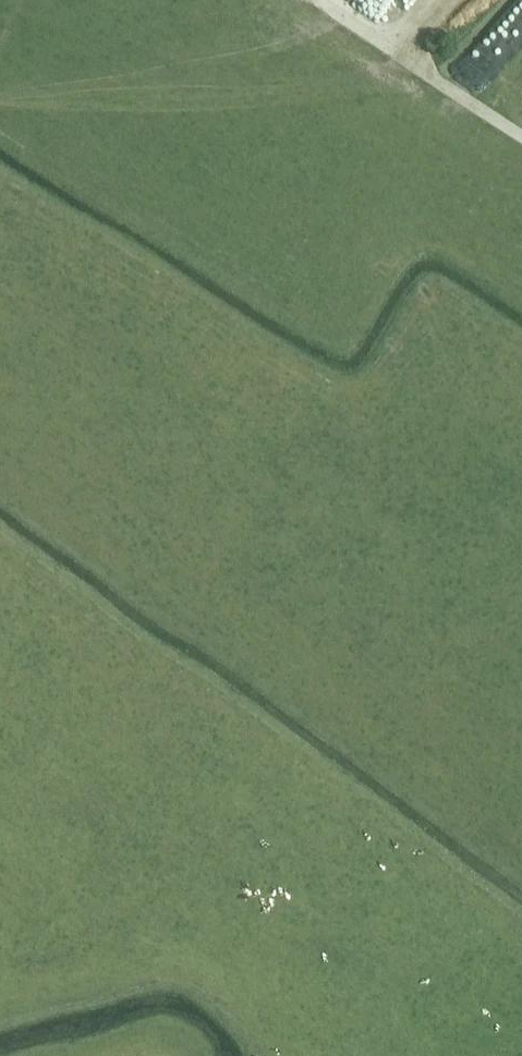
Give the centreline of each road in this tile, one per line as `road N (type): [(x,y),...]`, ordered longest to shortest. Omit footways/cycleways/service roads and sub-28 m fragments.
road 1 (track): [(521,136),(318,0)]

